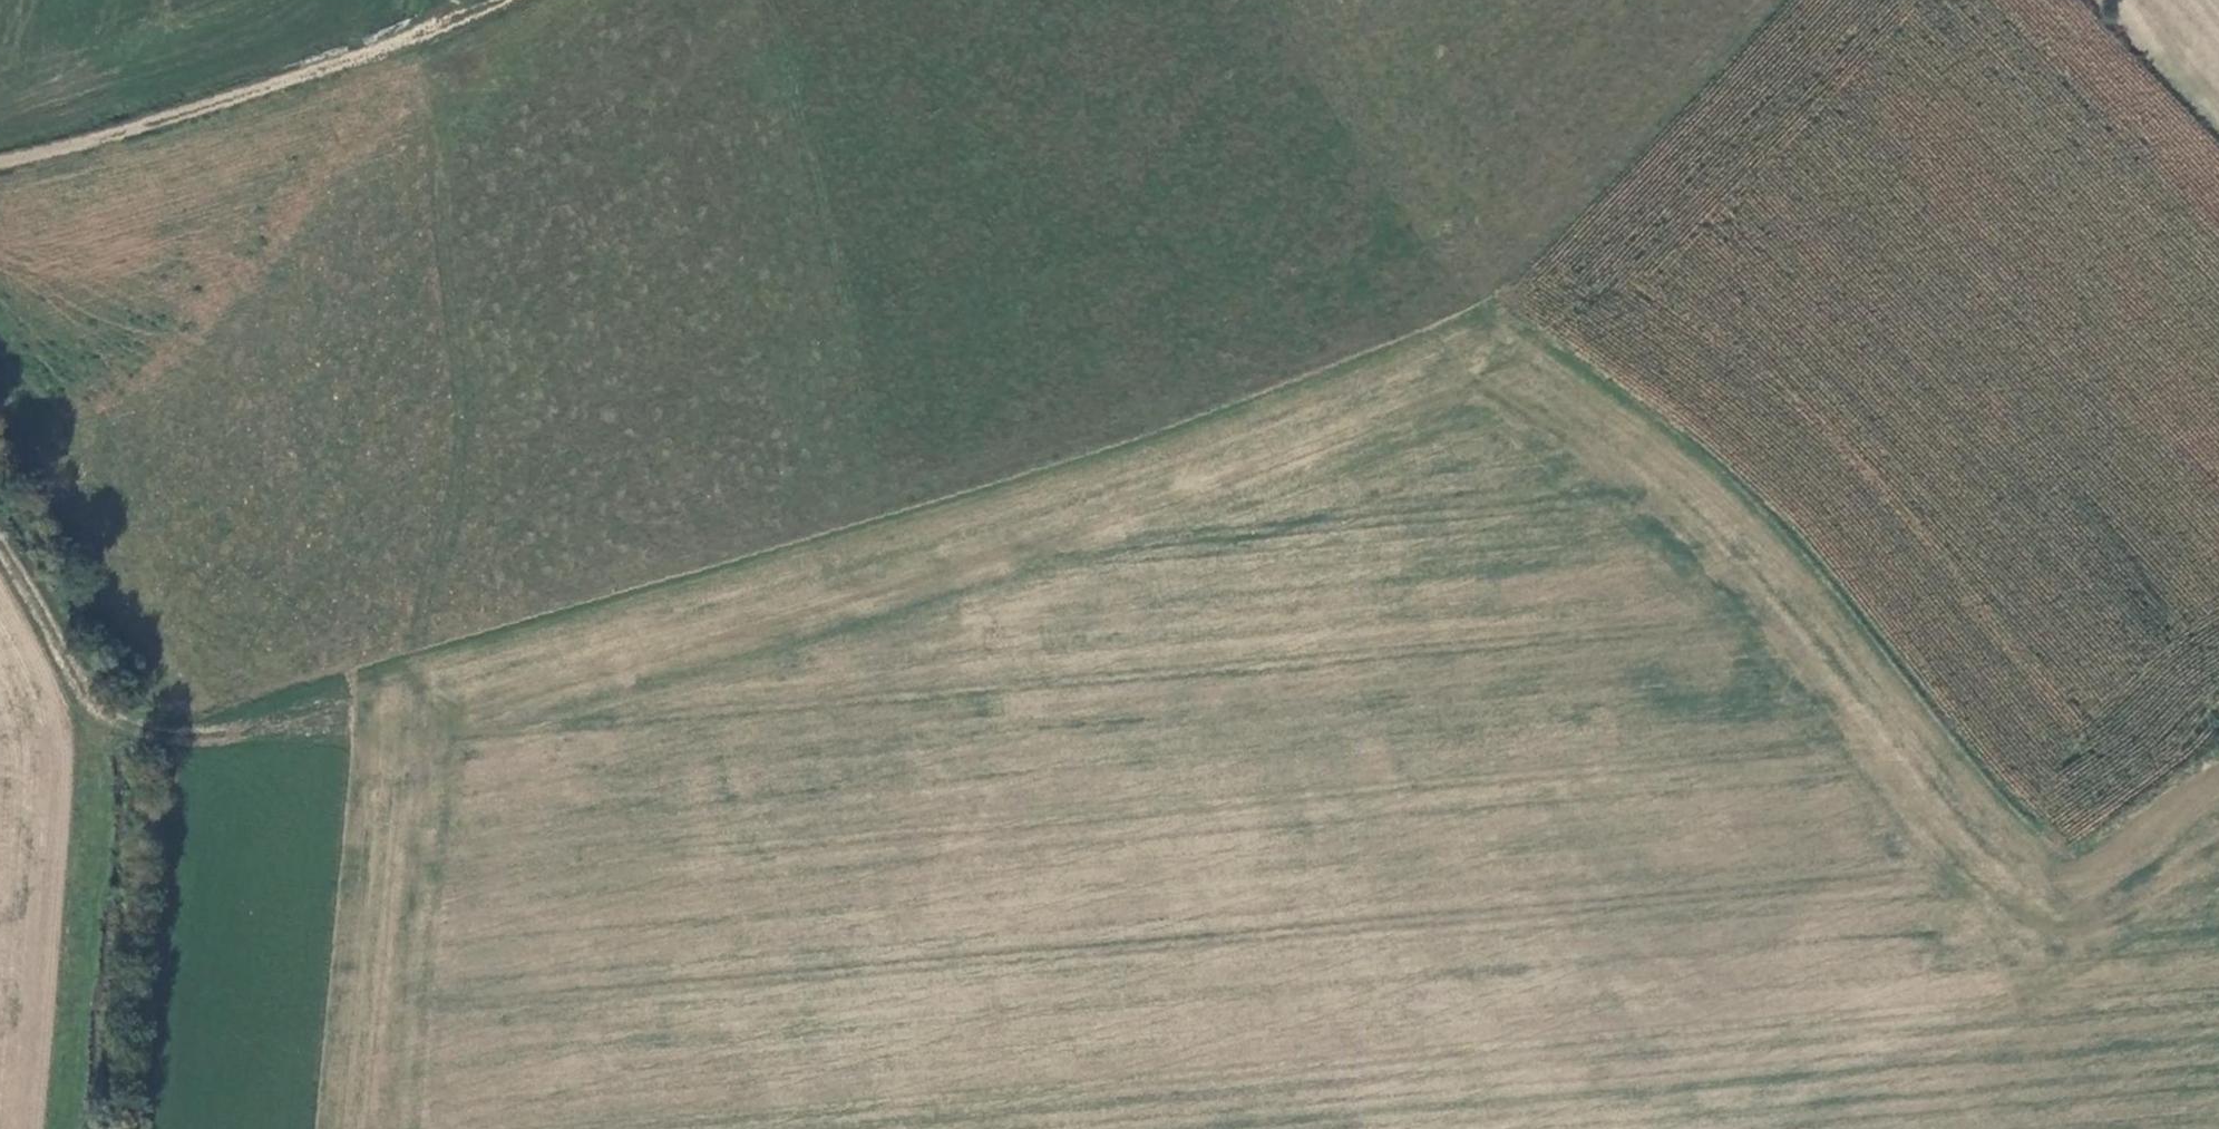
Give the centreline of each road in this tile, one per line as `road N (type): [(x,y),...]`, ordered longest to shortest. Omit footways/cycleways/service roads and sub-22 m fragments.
road 1 (track): [(0,551),(99,725),(171,743)]

